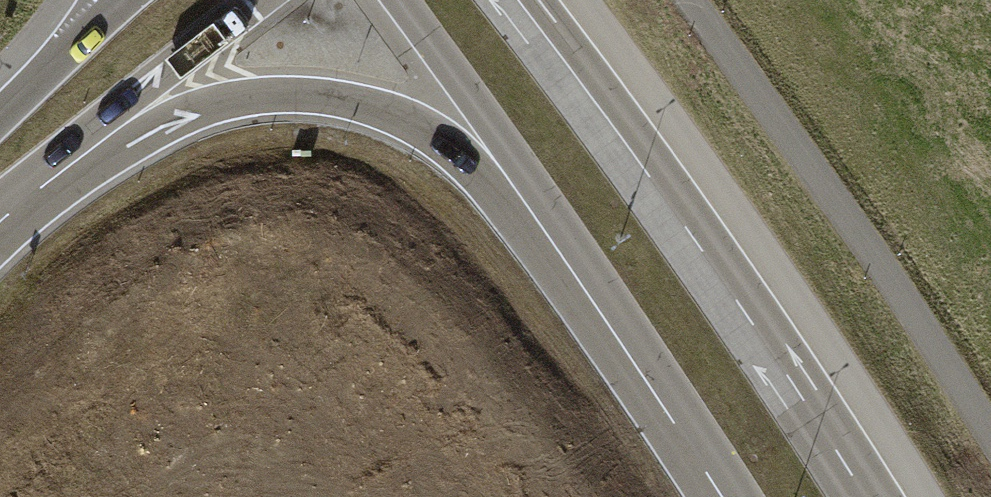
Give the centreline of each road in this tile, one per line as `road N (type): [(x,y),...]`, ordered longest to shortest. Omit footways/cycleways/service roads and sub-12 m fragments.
road 1 (secondary): [(867,496),(733,290),(517,0)]
road 2 (unclassified): [(990,423),(694,0)]
road 3 (motorway): [(107,137),(254,97),(307,96),(420,126),(514,187)]
road 4 (secondary): [(514,187),(721,496)]
road 5 (secondary): [(399,0),(514,187)]
road 6 (motorway): [(107,137),(258,0)]
road 7 (motorway): [(115,8),(0,118)]
road 8 (motorway): [(0,222),(107,137)]

